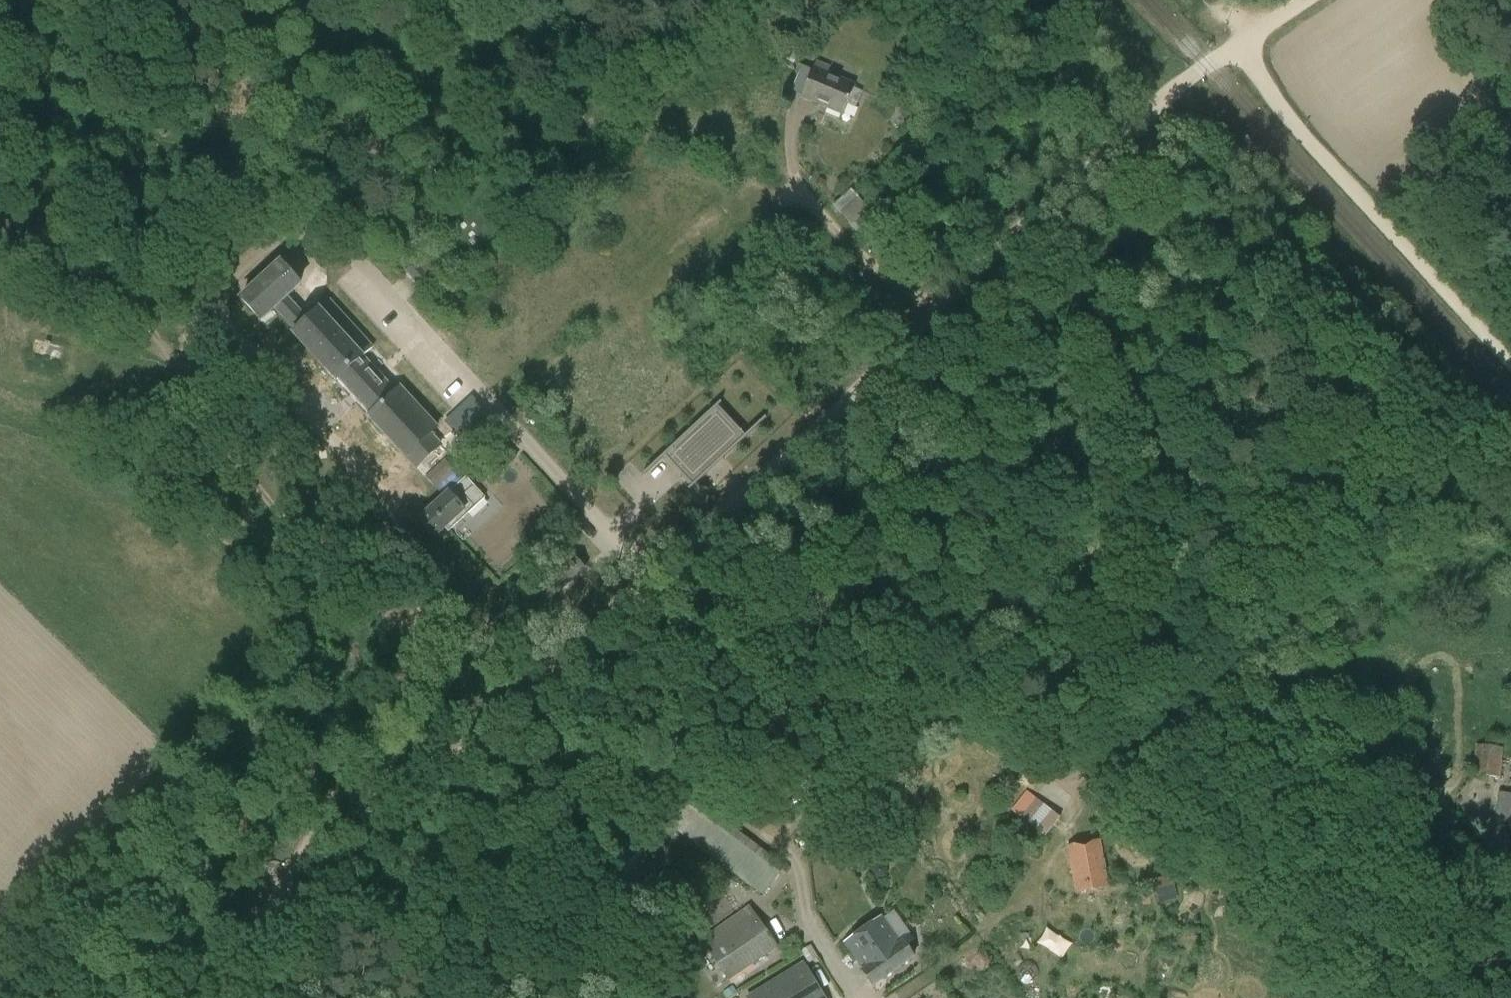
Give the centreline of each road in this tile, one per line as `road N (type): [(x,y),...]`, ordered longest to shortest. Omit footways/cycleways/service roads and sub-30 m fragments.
road 1 (track): [(544,679),(639,716),(905,706),(1051,783),(1082,776),(1121,734),(1177,723),(1338,752),(1448,790),(1459,778),(1462,683)]
road 2 (track): [(656,579),(1118,141),(1242,41)]
road 3 (track): [(204,997),(544,679)]
road 4 (track): [(1242,41),(1275,100),(1510,360)]
road 5 (track): [(639,716),(776,801),(808,922),(856,997)]
road 6 (track): [(416,639),(287,533),(181,372)]
road 7 (track): [(256,949),(287,879),(387,717),(416,639)]
road 8 (track): [(181,372),(113,321),(104,304),(0,256)]
road 9 (track): [(544,679),(656,579)]

